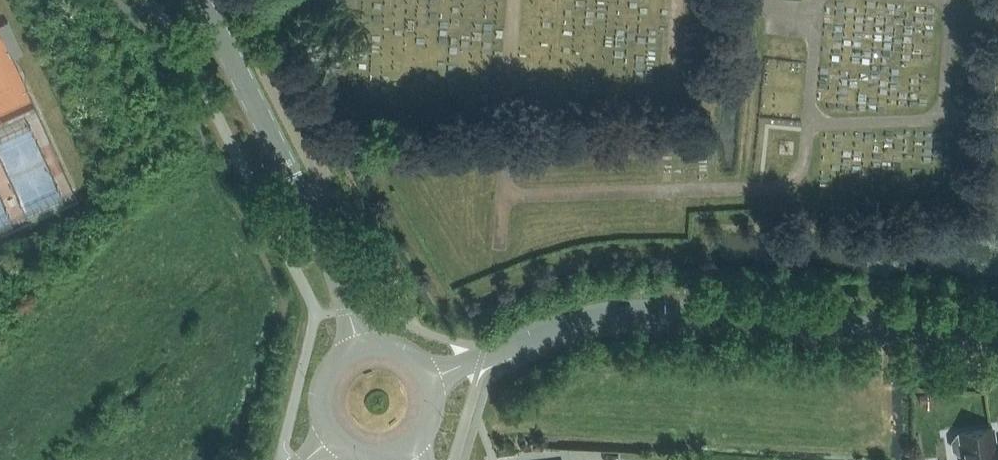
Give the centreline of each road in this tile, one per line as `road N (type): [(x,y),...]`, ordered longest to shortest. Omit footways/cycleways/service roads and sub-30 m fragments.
road 1 (tertiary): [(428,377),(585,318),(643,313),(997,333)]
road 2 (tertiary): [(359,350),(291,179),(208,16)]

